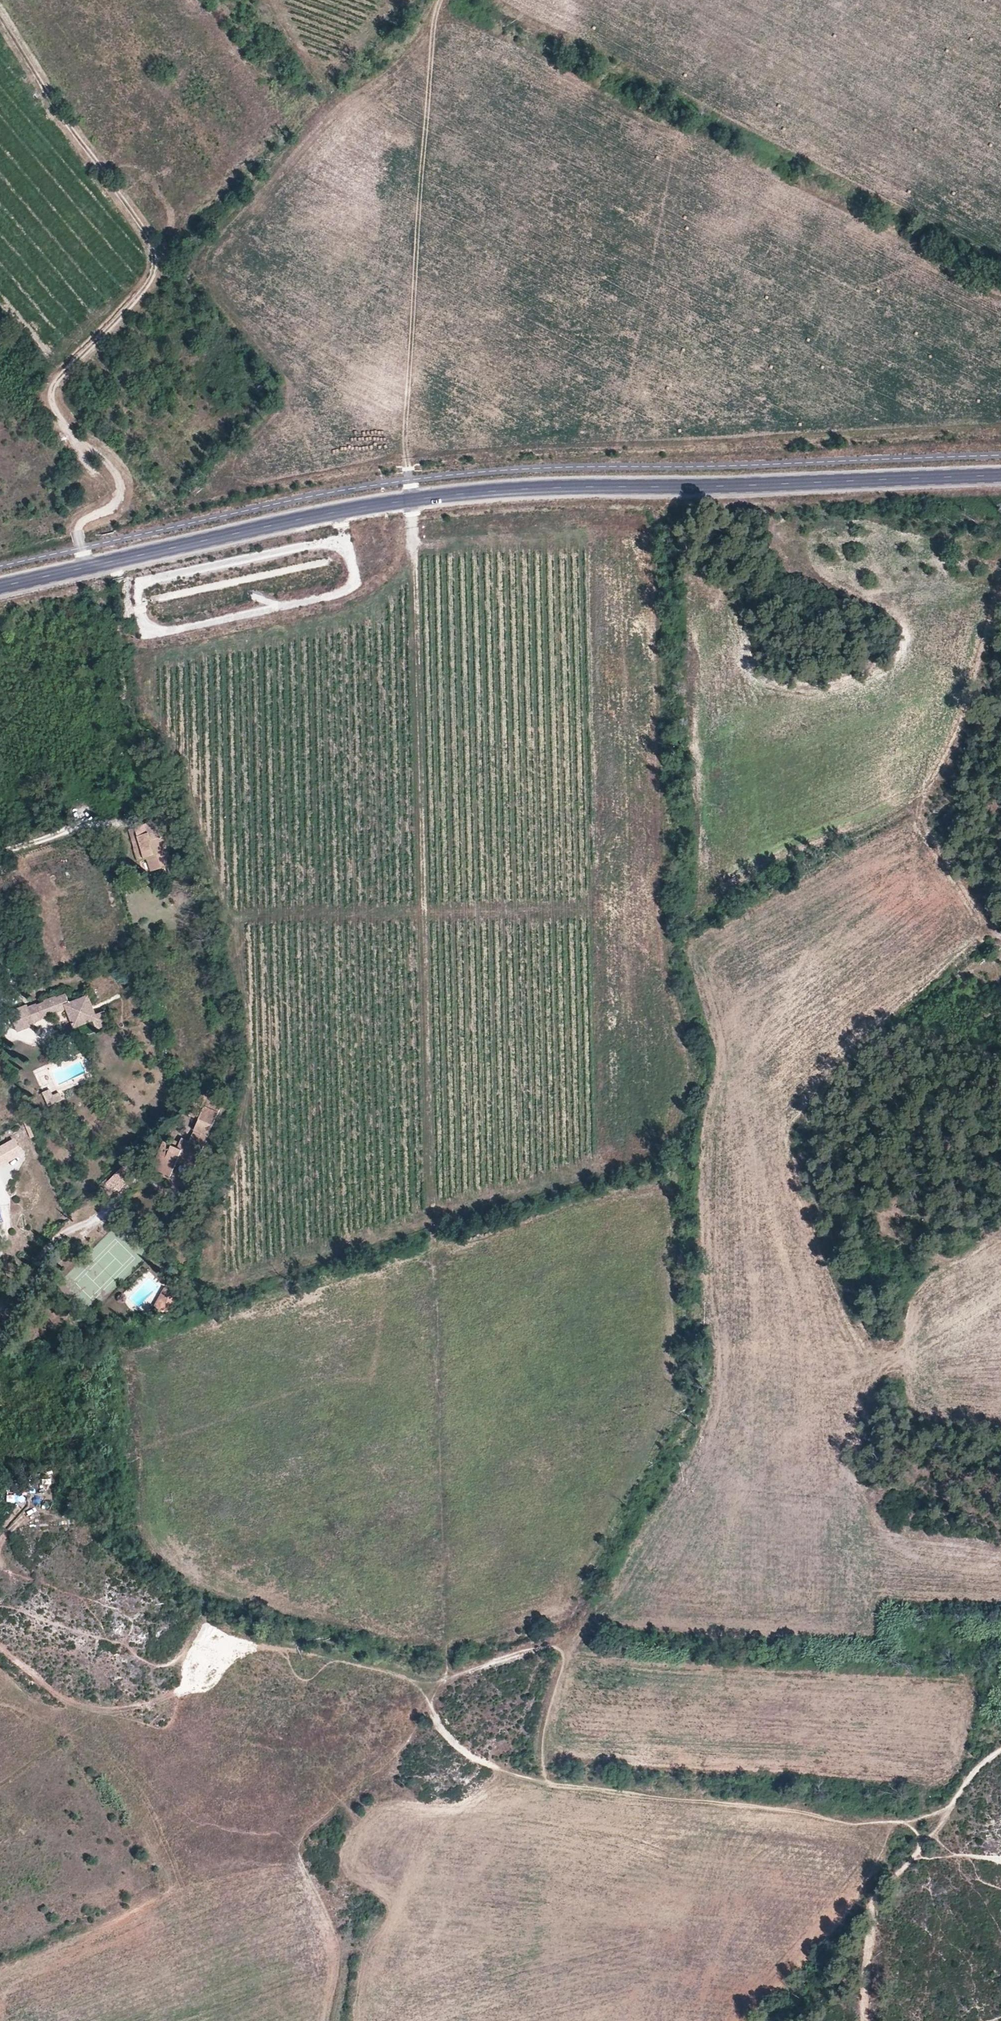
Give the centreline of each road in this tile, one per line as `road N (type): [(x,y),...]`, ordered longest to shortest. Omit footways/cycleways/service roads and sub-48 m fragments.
road 1 (tertiary): [(0,586),(306,518),(500,491),(1000,476)]

